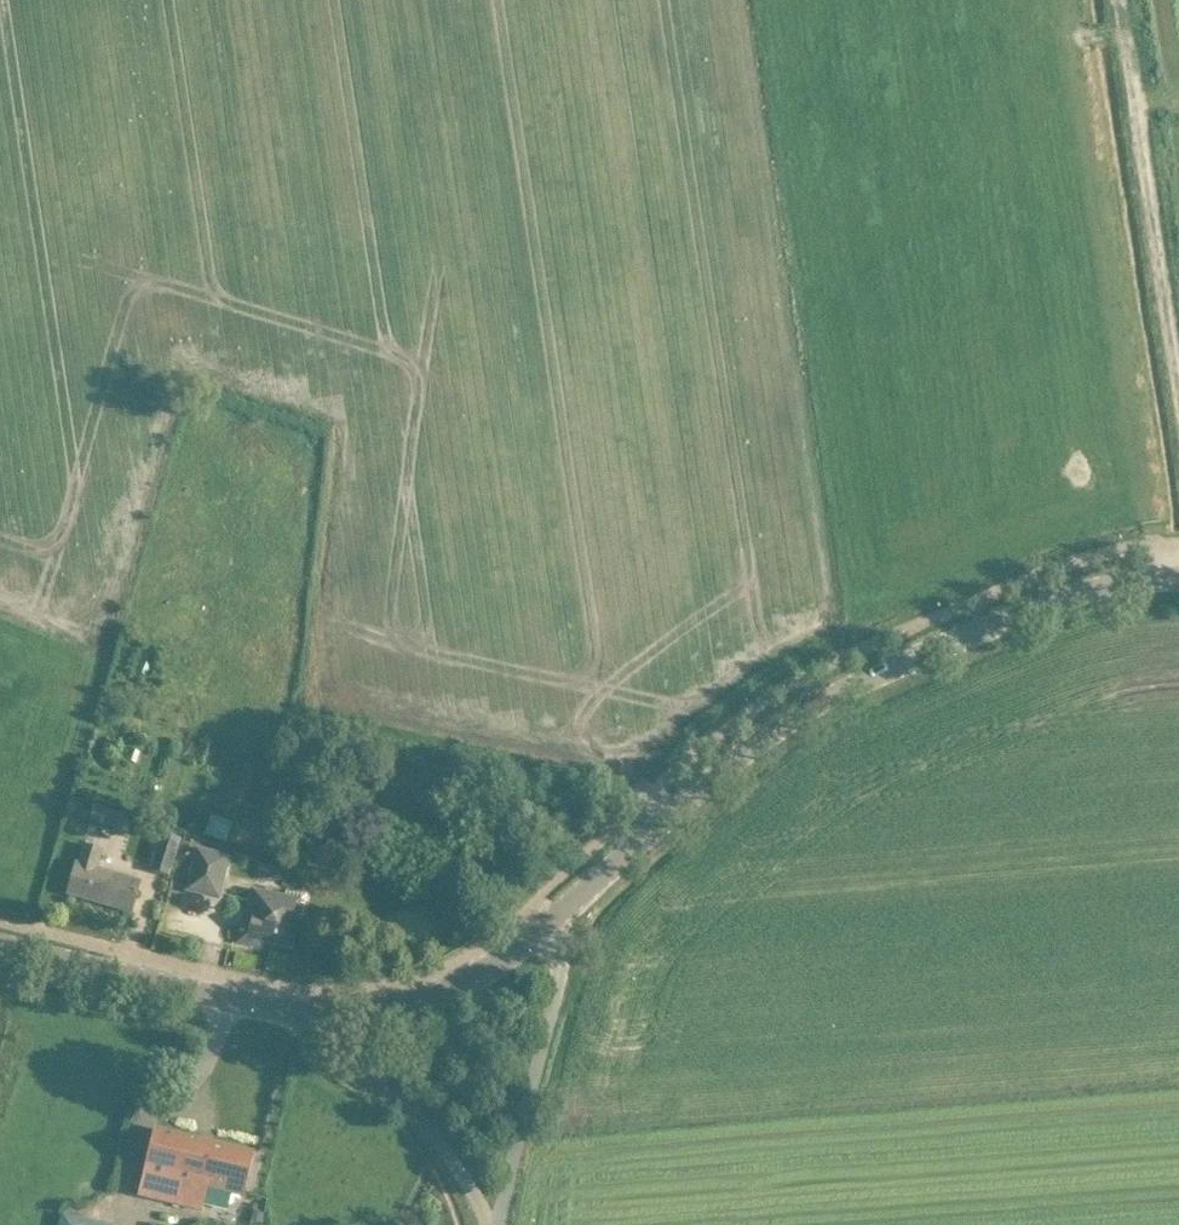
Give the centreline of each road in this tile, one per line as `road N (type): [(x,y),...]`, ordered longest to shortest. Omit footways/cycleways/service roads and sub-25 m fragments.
road 1 (tertiary): [(584,906),(810,715),(1077,598),(1178,582)]
road 2 (track): [(1113,0),(1178,420)]
road 3 (unclassified): [(500,1224),(584,906)]
road 4 (tertiary): [(0,942),(308,1024)]
road 5 (tertiary): [(308,1024),(388,1024),(487,985),(584,906)]
road 6 (unclassified): [(500,1224),(374,1070),(308,1024)]

